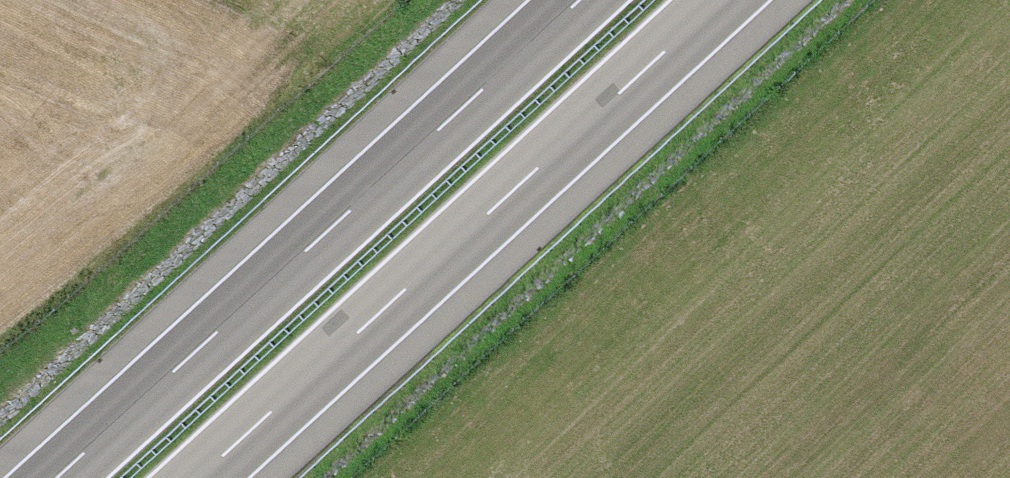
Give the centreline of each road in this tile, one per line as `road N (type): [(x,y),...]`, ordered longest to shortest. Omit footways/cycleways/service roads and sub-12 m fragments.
road 1 (motorway): [(579,0),(55,477)]
road 2 (motorway): [(197,477),(720,0)]

